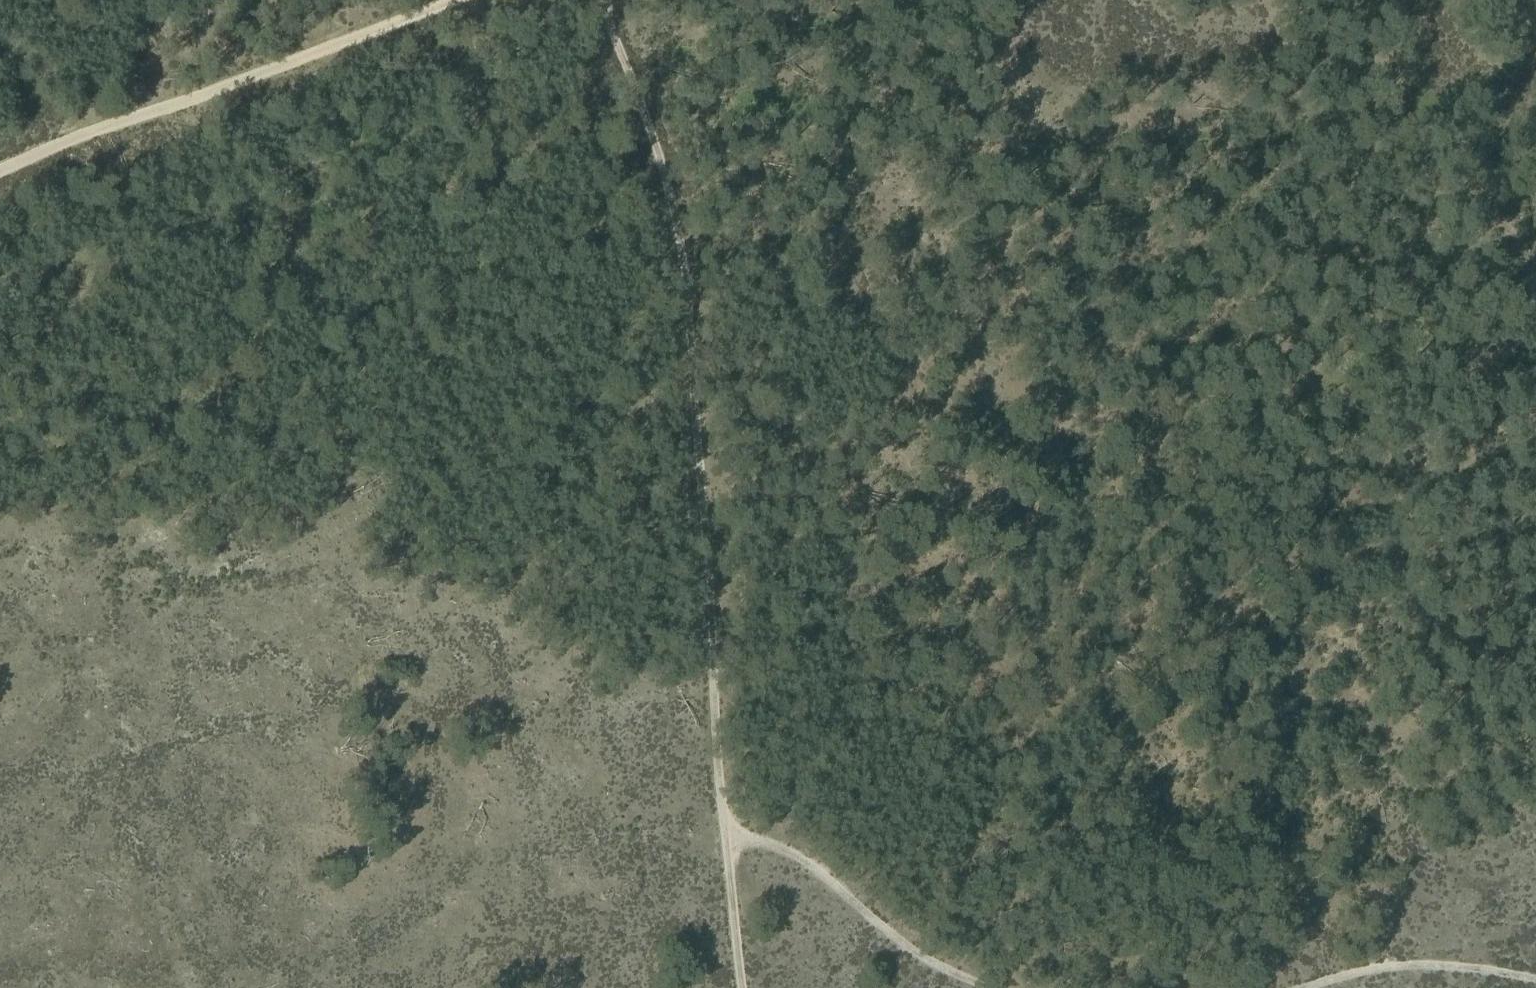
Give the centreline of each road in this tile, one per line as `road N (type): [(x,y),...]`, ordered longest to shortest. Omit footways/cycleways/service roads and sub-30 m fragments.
road 1 (track): [(606,0),(673,204),(689,287),(710,748),(741,987)]
road 2 (track): [(452,0),(0,168)]
road 3 (track): [(726,842),(757,840),(801,862),(948,973),(989,987)]
road 4 (track): [(1304,987),(1402,962),(1535,980)]

